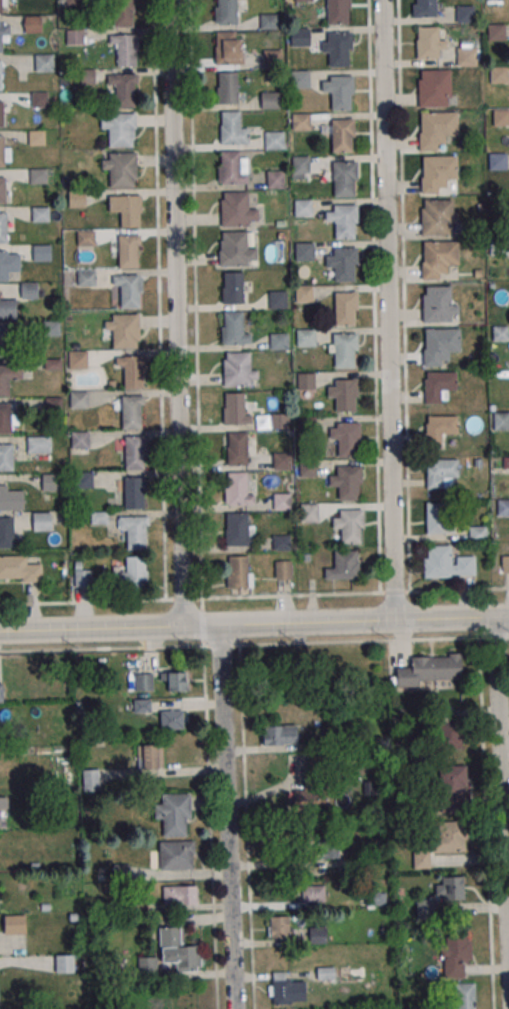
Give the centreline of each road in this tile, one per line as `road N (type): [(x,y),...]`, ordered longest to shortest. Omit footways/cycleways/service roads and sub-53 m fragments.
road 1 (residential): [(185,626),(170,0)]
road 2 (residential): [(396,620),(384,0)]
road 3 (tertiary): [(0,632),(508,616)]
road 4 (residential): [(236,1008),(221,625)]
road 5 (residential): [(508,855),(500,616)]

